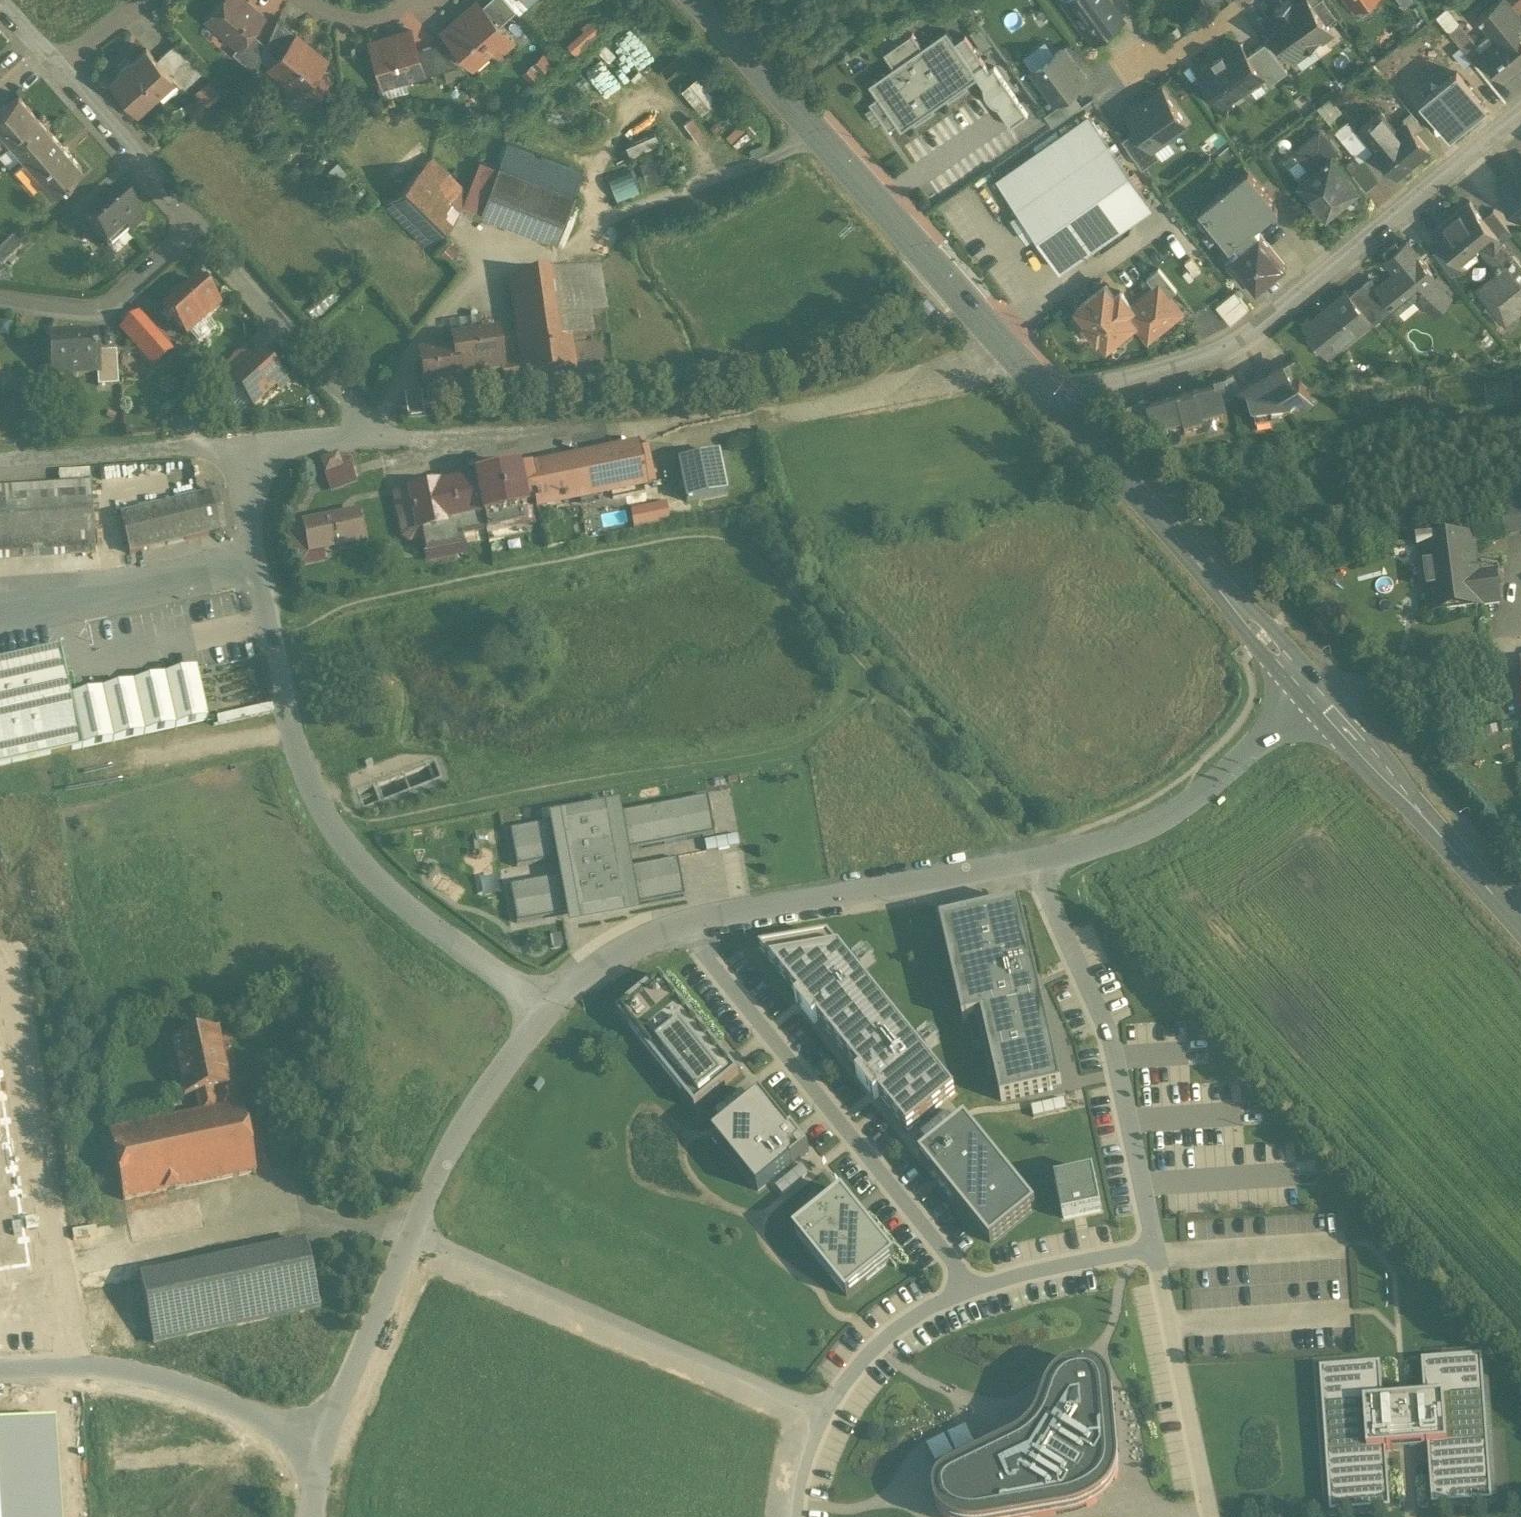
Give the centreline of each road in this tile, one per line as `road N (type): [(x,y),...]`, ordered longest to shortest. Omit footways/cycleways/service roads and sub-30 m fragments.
road 1 (residential): [(1316,699),(1158,823),(1095,849),(747,910),(644,937),(604,956),(547,1010)]
road 2 (residential): [(240,447),(248,546),(298,753),(317,798),(408,908),(547,1010)]
road 3 (residential): [(1520,108),(1247,331),(1190,360),(1044,393)]
road 4 (residential): [(547,1010),(449,1149),(366,1326),(327,1443)]
road 5 (tertiary): [(1002,343),(697,0)]
road 6 (tertiary): [(1316,699),(1044,393)]
road 7 (residential): [(374,437),(742,412)]
road 8 (residential): [(327,1443),(138,1374),(0,1372)]
road 9 (tertiary): [(1520,929),(1316,699)]
road 10 (residential): [(198,221),(353,395),(374,437)]
road 11 (residential): [(1002,343),(863,402),(742,412)]
road 12 (residential): [(0,458),(240,447)]
road 13 (residential): [(198,221),(111,304),(88,311),(0,299)]
road 14 (residential): [(64,62),(198,221)]
road 15 (residential): [(374,437),(240,447)]
road 16 (residential): [(1242,0),(1171,57),(1135,61)]

